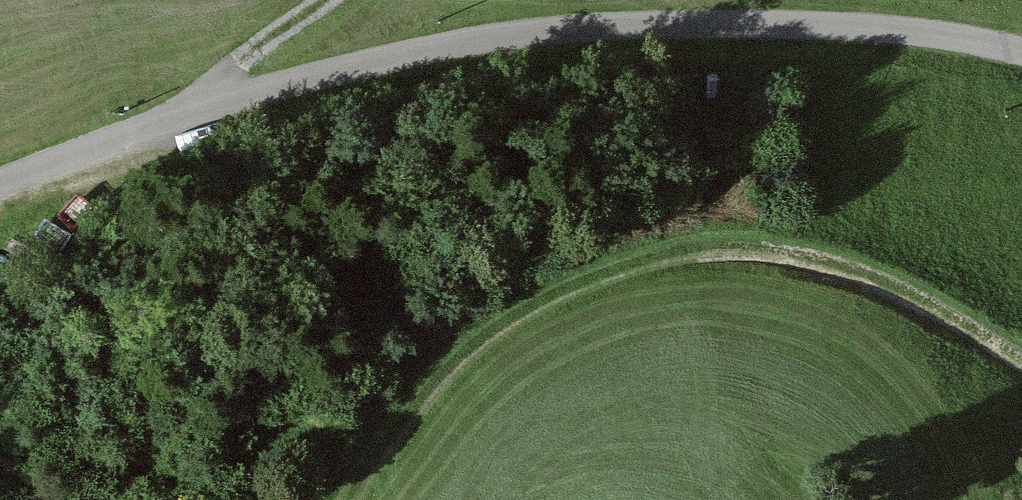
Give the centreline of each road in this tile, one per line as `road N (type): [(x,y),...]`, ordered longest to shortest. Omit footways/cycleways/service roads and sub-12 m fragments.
road 1 (unclassified): [(1021,53),(955,33),(708,14),(449,41),(0,178)]
road 2 (track): [(1021,362),(826,253),(547,288),(392,499)]

